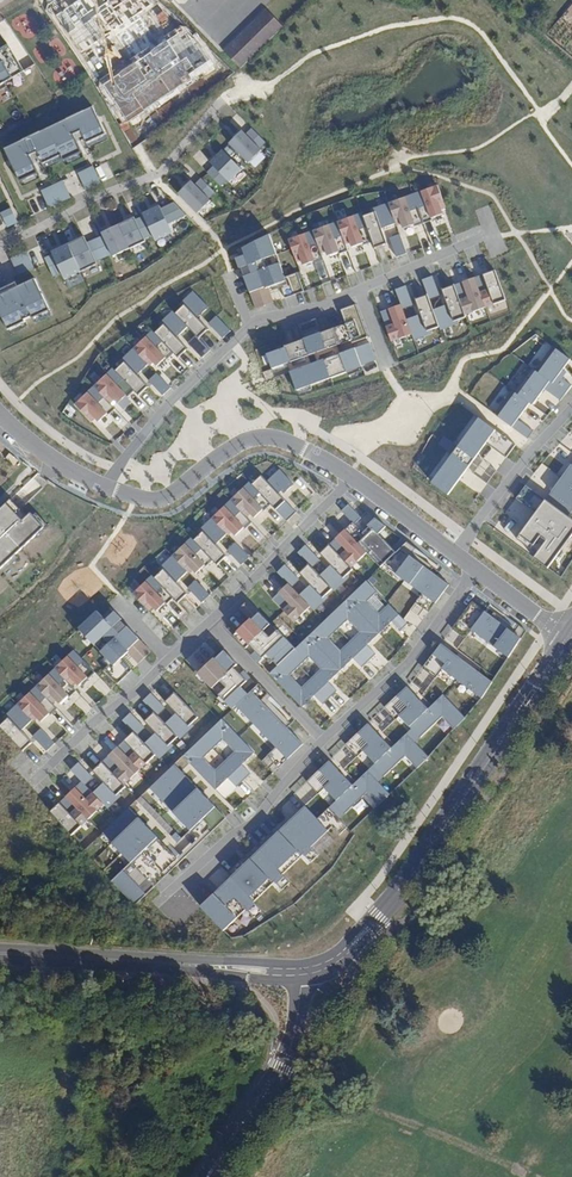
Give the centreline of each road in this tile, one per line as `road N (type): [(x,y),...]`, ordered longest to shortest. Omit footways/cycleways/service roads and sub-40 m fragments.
road 1 (secondary): [(302,980),(337,970),(394,908),(571,646)]
road 2 (secondary): [(564,633),(393,888),(340,948),(302,964)]
road 3 (residential): [(361,290),(254,323),(174,397),(107,488)]
road 4 (residential): [(0,246),(160,173),(220,105)]
road 5 (residential): [(326,740),(405,666),(477,569)]
road 6 (unclassified): [(302,980),(285,1060),(206,1176)]
road 7 (residential): [(174,889),(254,823),(326,740)]
road 8 (residential): [(207,624),(353,477)]
road 9 (residential): [(300,446),(251,438),(161,498),(116,491)]
road 10 (secondary): [(115,960),(302,980)]
road 11 (secondary): [(302,964),(115,960)]
road 12 (residential): [(571,409),(455,553)]
road 13 (residential): [(36,779),(170,658)]
road 14 (residential): [(207,624),(326,740)]
road 15 (track): [(408,1123),(530,1176)]
road 16 (residential): [(481,238),(361,290)]
road 17 (residential): [(107,488),(50,458),(0,416)]
road 18 (residential): [(455,553),(353,477)]

